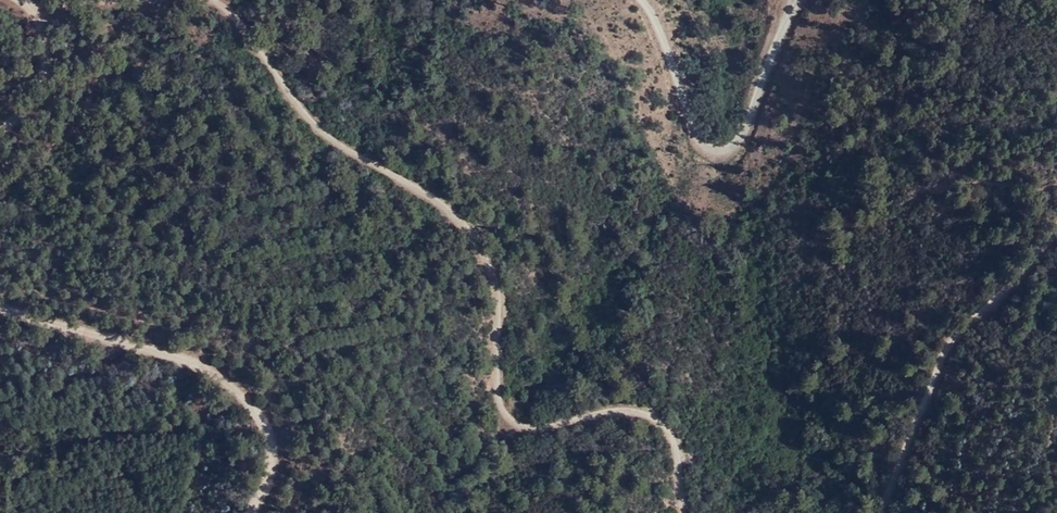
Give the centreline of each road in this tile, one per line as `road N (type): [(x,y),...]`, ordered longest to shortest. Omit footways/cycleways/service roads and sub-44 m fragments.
road 1 (track): [(209,0),(236,15),(315,124),(445,206),(480,247),(498,302),(504,411),(530,429),(616,411),(652,418),(675,442),(685,512)]
road 2 (track): [(0,306),(194,364),(230,384),(270,433),(271,472),(249,512)]
road 3 (track): [(643,0),(702,143),(723,152),(740,138),(792,0)]
road 4 (track): [(886,512),(958,330),(1056,229)]
road 5 (track): [(7,0),(46,46),(38,89),(0,118)]
road 6 (track): [(28,17),(57,5),(149,0)]

